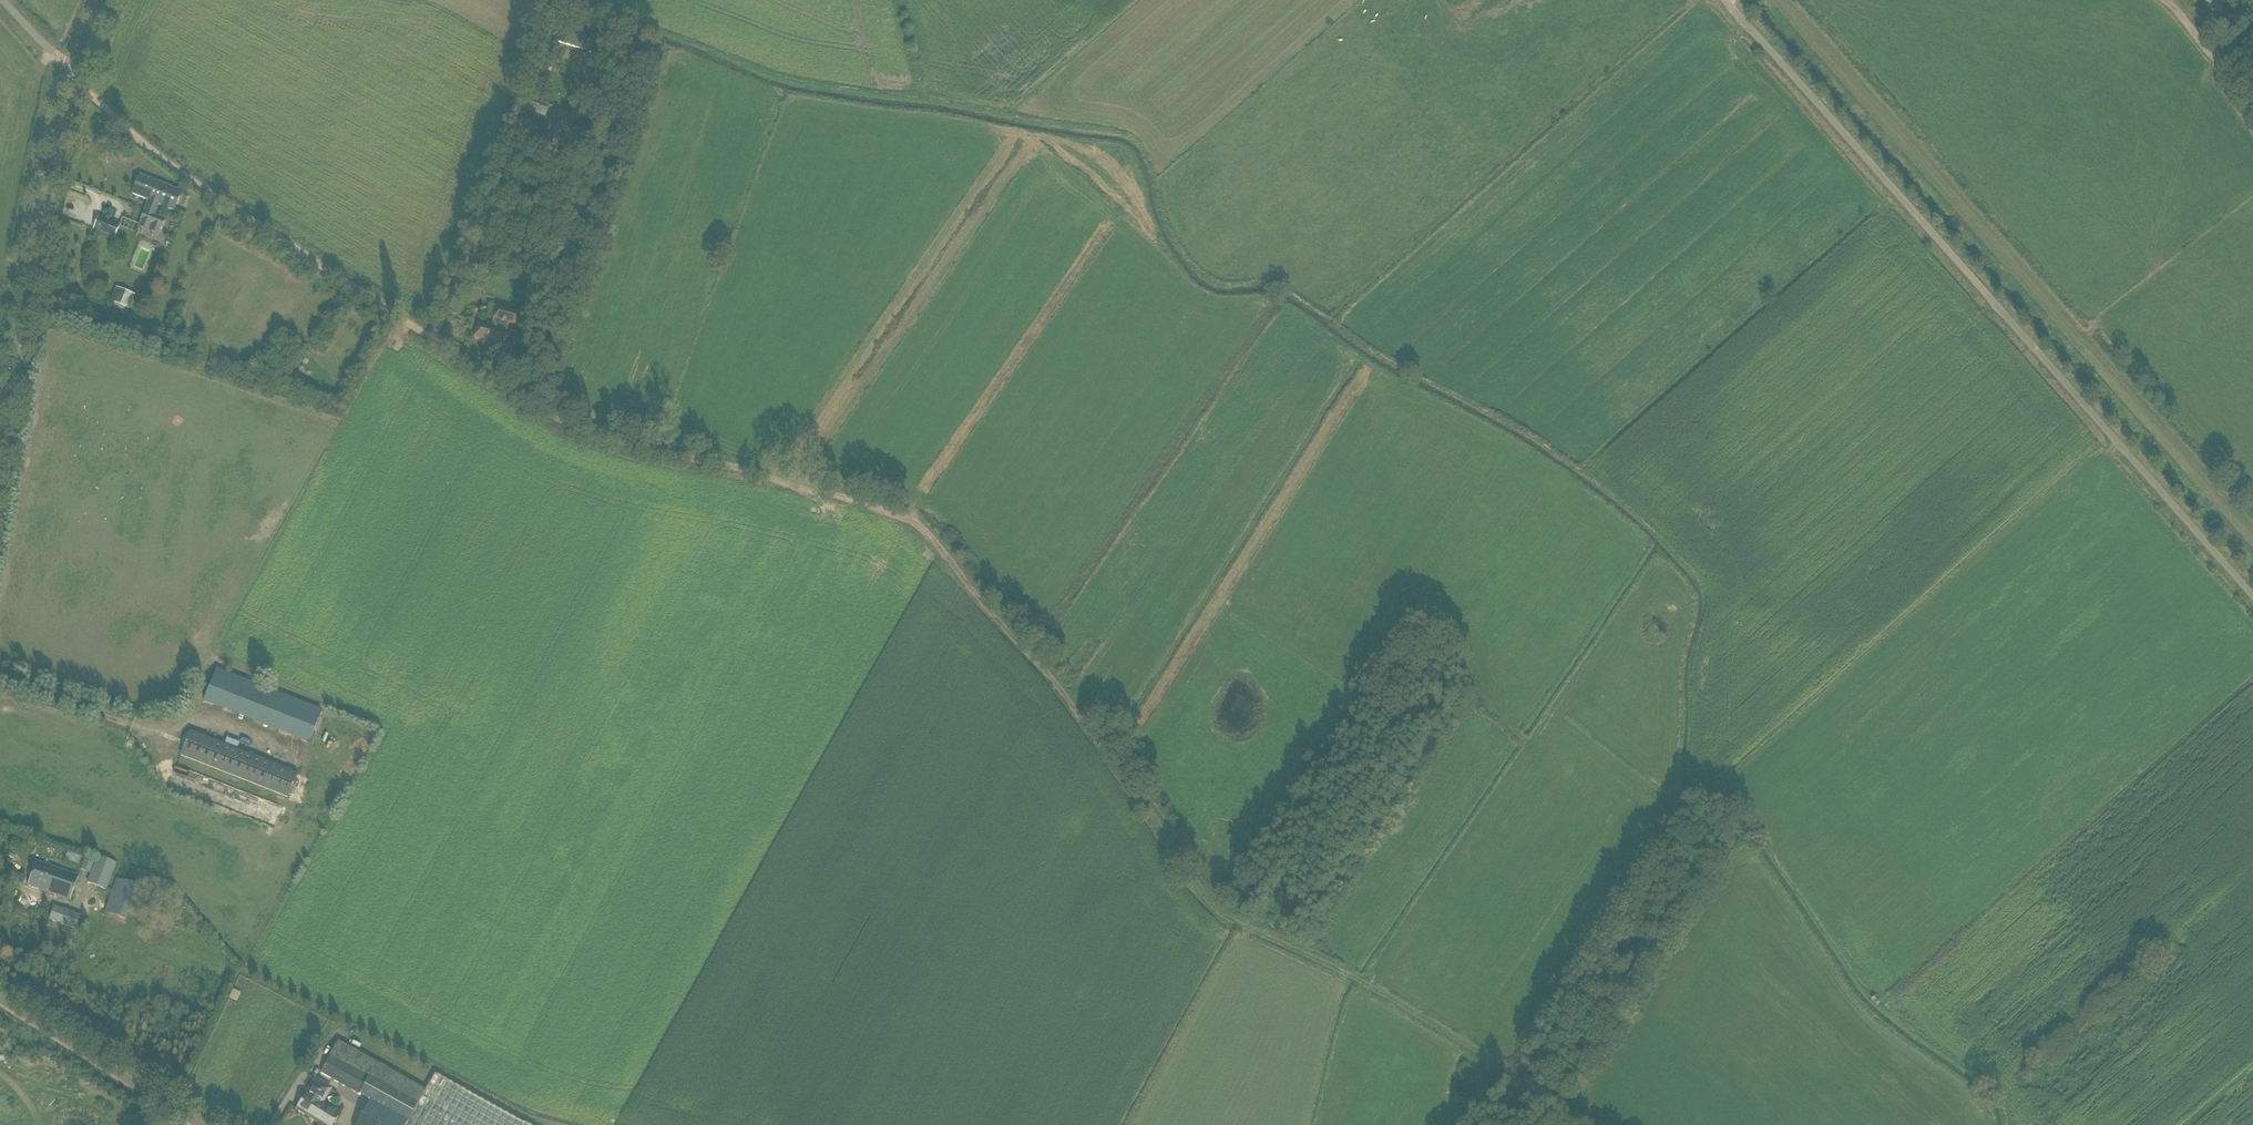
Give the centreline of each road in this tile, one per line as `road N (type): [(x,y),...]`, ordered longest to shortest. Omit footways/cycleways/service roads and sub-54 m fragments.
road 1 (track): [(473,365),(575,423),(929,525),(1237,921),(1351,977),(1574,1124)]
road 2 (unclassified): [(2252,598),(1725,2)]
road 3 (unclassified): [(473,365),(186,179),(78,85)]
road 4 (tertiary): [(0,449),(58,144),(78,85)]
road 5 (unclassified): [(209,1124),(0,994)]

